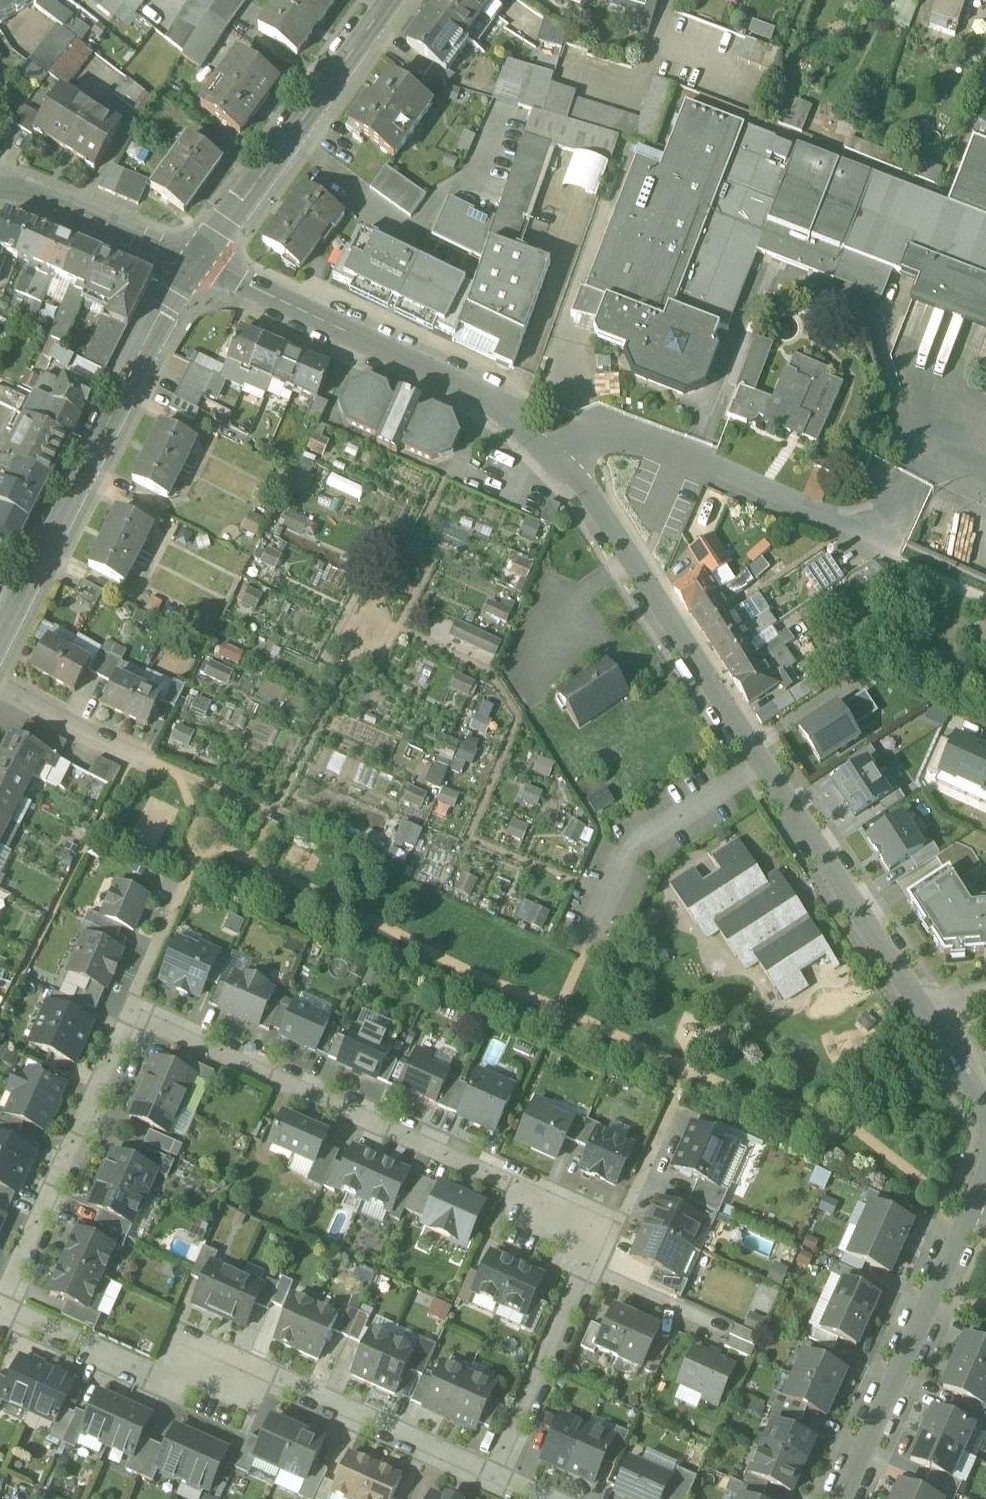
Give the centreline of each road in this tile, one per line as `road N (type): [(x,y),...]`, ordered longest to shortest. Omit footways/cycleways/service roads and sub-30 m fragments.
road 1 (residential): [(556,461),(586,488),(924,1008)]
road 2 (residential): [(494,1473),(278,1377),(149,1371),(0,1310)]
road 3 (residential): [(131,1011),(600,1226)]
road 4 (residential): [(192,265),(485,400),(556,461)]
road 5 (residential): [(192,265),(0,629)]
road 6 (residential): [(985,1170),(840,1498)]
road 7 (residential): [(395,0),(192,265)]
road 8 (residential): [(0,1305),(131,1011)]
road 9 (unclassified): [(822,517),(624,431),(589,434),(556,461)]
road 10 (residential): [(600,1226),(494,1473)]
road 11 (residential): [(192,265),(103,220),(20,191),(0,193)]
road 12 (residential): [(0,690),(178,773)]
road 13 (track): [(985,601),(862,546),(822,517)]
road 14 (residential): [(924,1008),(984,1103),(985,1137)]
road 15 (residential): [(600,1226),(623,1214),(670,1110)]
road 16 (residential): [(131,1011),(184,887)]

